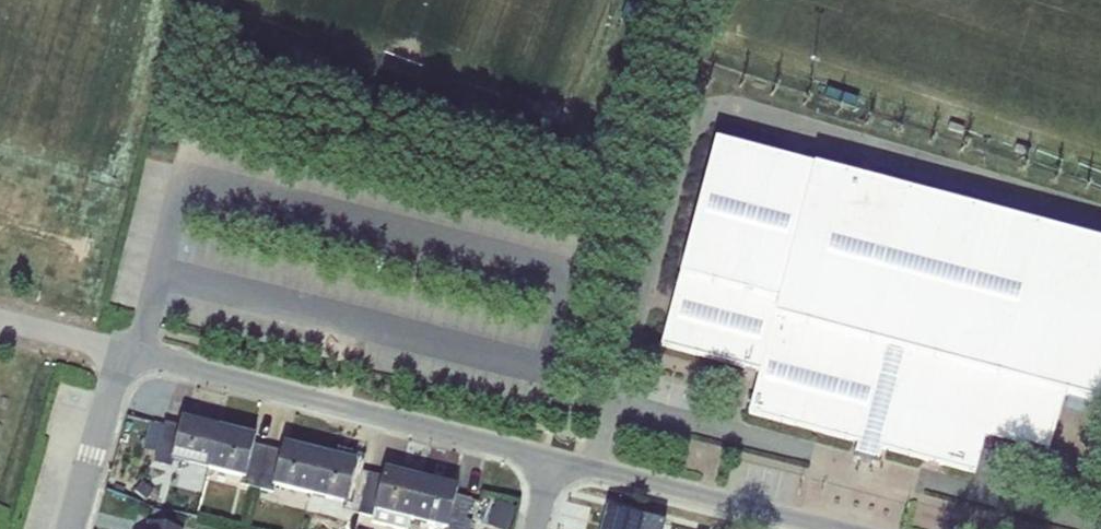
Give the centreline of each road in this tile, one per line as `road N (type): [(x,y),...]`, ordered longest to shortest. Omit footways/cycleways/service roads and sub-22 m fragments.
road 1 (residential): [(72,528),(121,352),(550,458)]
road 2 (residential): [(550,458),(832,528)]

